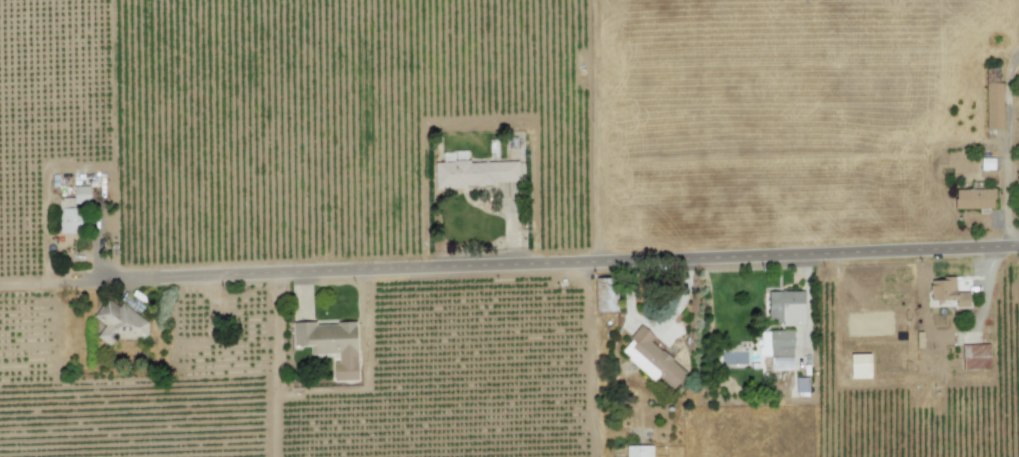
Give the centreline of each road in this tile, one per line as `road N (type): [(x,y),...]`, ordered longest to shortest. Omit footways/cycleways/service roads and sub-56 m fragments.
road 1 (residential): [(153,278),(1018,248)]

